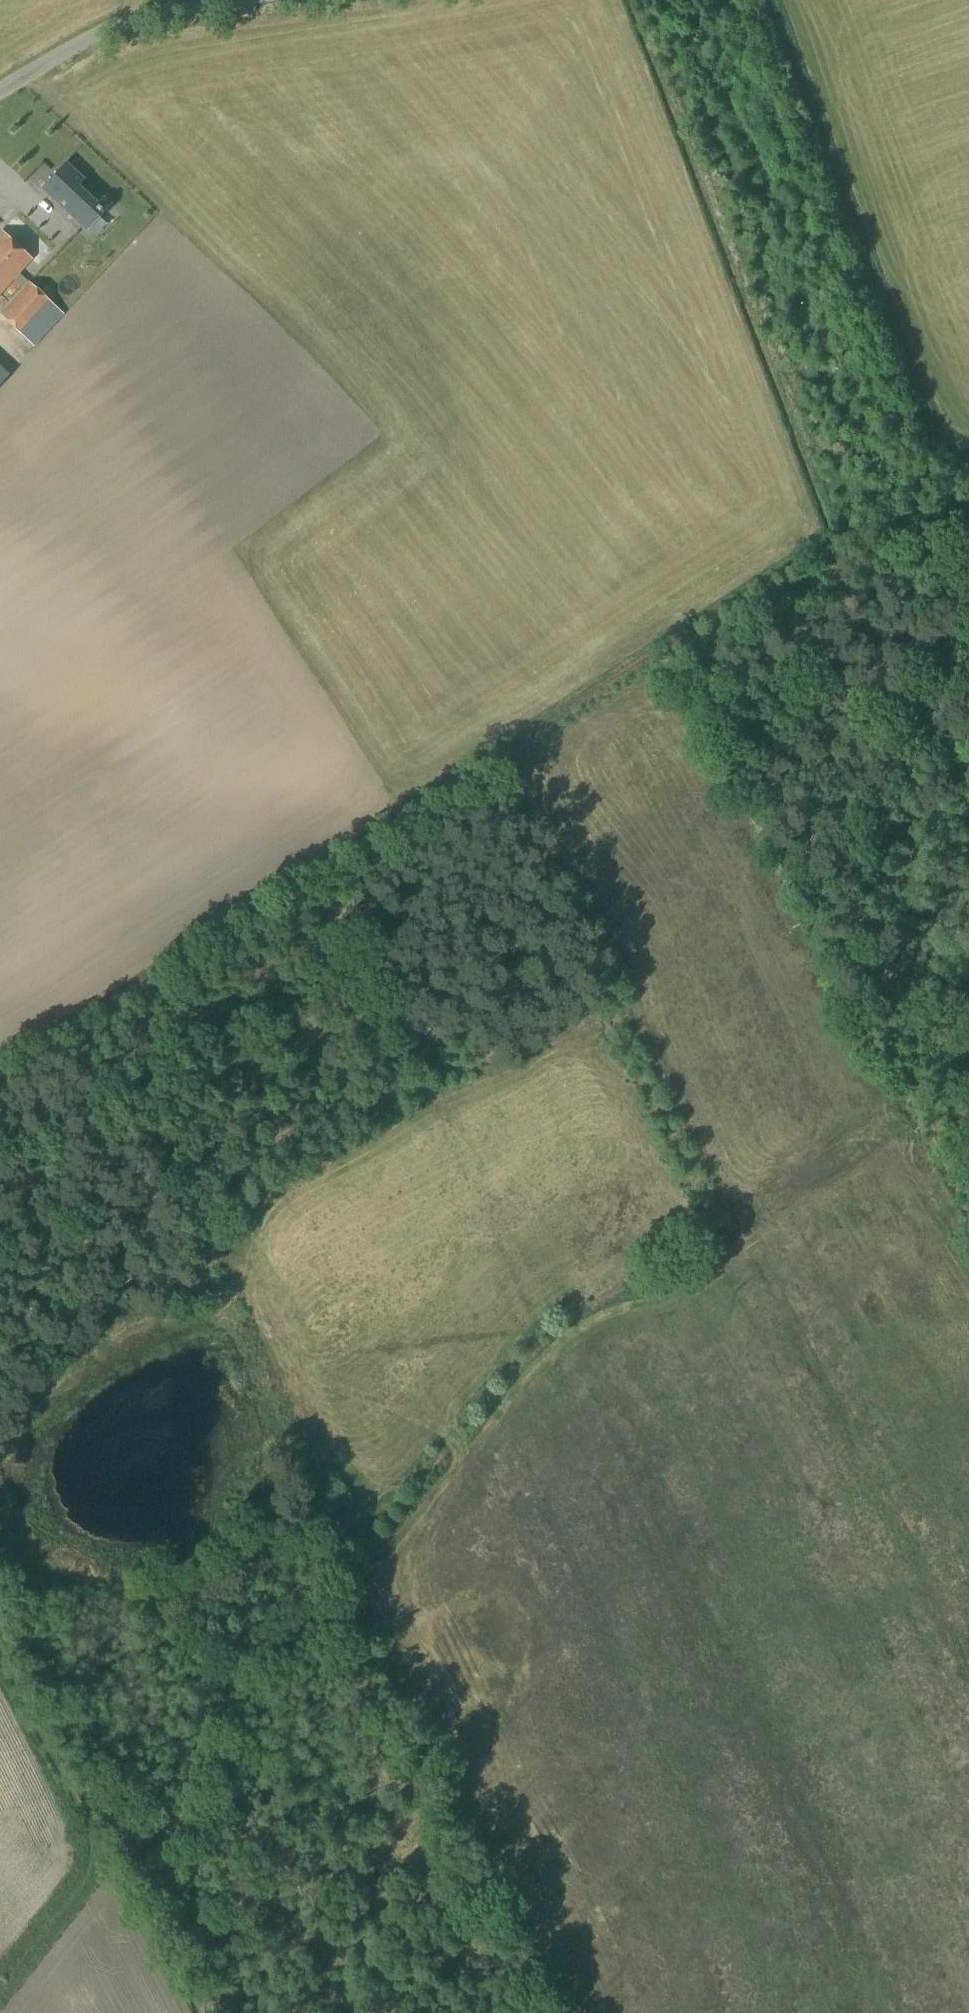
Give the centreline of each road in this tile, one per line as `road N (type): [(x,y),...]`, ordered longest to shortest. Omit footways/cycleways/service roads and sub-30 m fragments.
road 1 (unclassified): [(0,92),(88,36),(217,0)]

